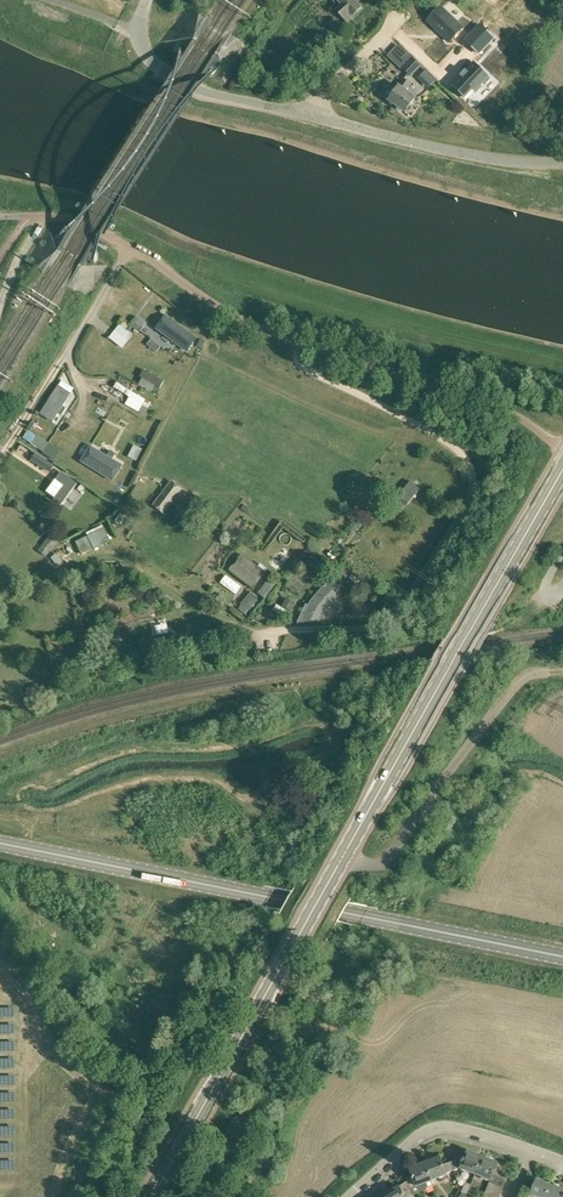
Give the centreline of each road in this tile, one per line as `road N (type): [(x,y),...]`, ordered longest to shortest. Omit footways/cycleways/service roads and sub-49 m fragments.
road 1 (tertiary): [(153,1196),(562,467)]
road 2 (unclassified): [(562,446),(511,412),(246,321),(111,237),(67,219),(31,216)]
road 3 (primary): [(0,843),(562,955)]
road 4 (unclassified): [(319,118),(507,160),(562,161)]
road 5 (unclassified): [(137,30),(152,63),(184,85),(319,118)]
road 6 (residential): [(532,1150),(440,1129),(421,1136),(351,1196)]
road 7 (unclassified): [(399,5),(383,35),(331,86),(319,118)]

